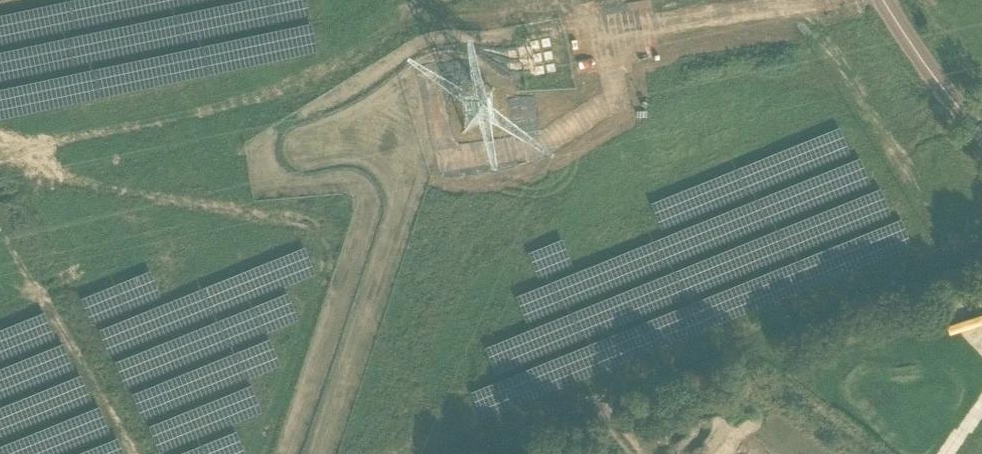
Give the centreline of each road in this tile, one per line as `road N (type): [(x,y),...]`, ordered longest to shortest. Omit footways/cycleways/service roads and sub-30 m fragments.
road 1 (unclassified): [(981,131),(881,0)]

